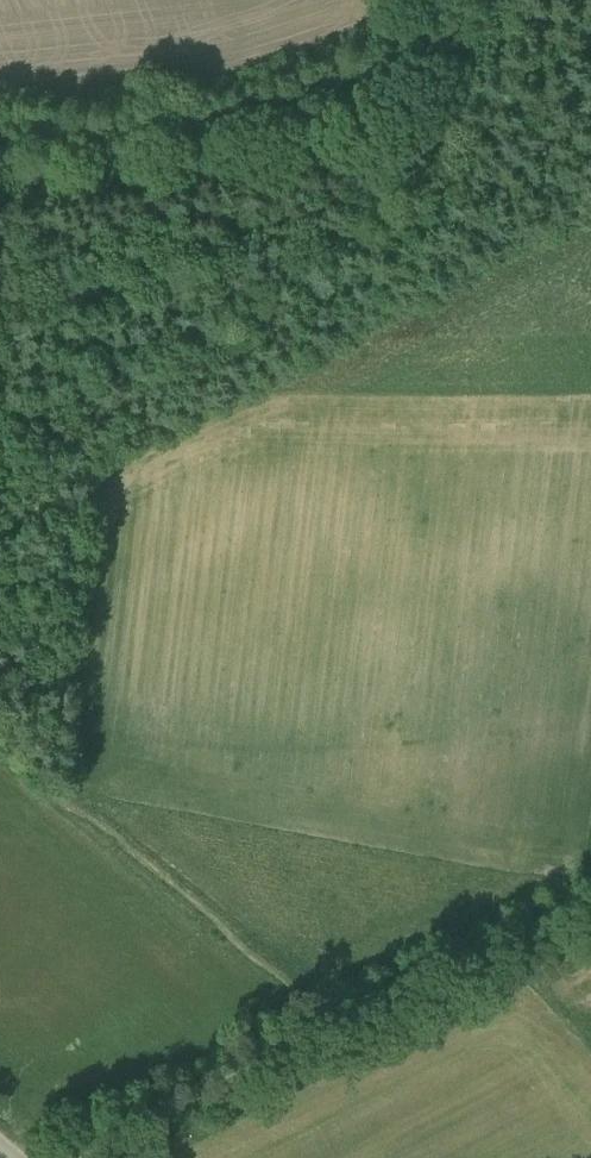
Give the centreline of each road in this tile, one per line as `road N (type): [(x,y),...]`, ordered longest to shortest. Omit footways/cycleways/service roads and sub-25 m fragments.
road 1 (track): [(0,167),(208,157),(418,98),(466,74),(476,0)]

